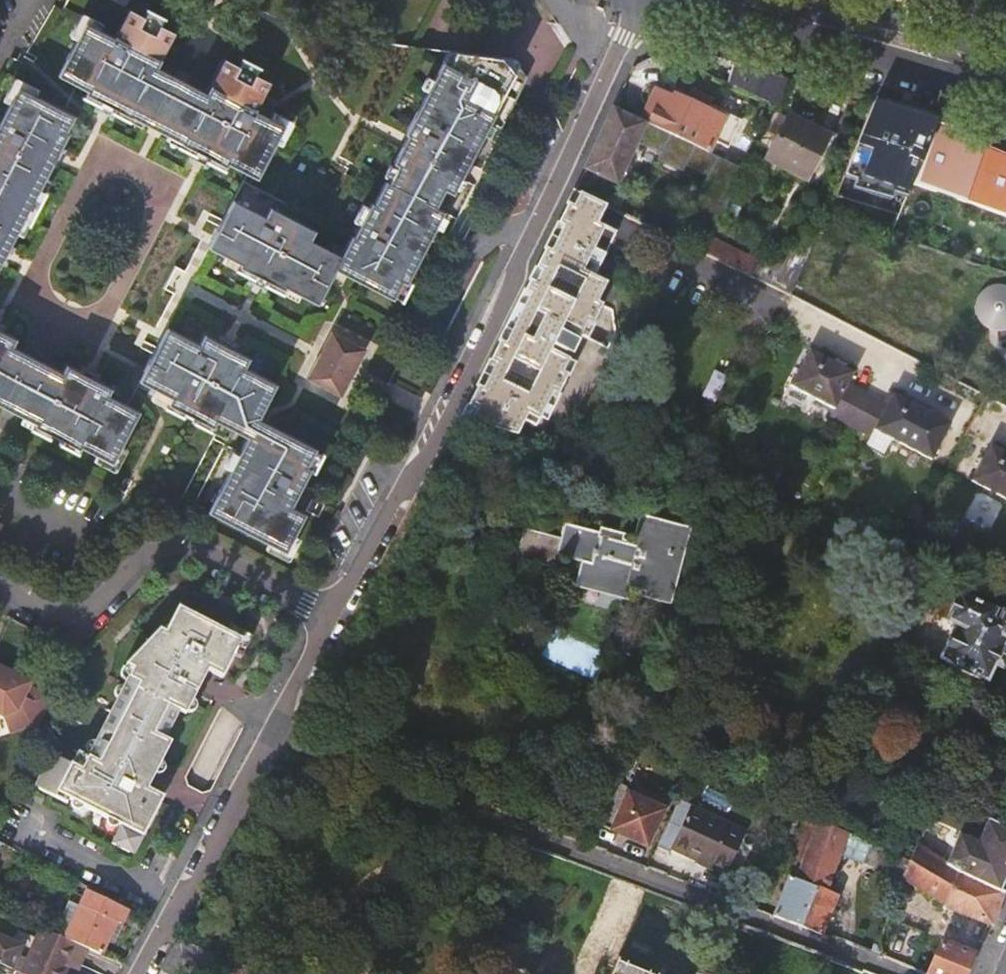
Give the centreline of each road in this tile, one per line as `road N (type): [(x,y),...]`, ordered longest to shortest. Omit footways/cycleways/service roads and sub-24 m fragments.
road 1 (residential): [(640,0),(448,421),(330,617)]
road 2 (residential): [(894,973),(272,732)]
road 3 (residential): [(330,617),(196,551),(165,552),(137,566),(89,616),(59,616),(0,588)]
road 4 (residential): [(272,732),(202,874),(137,973)]
road 5 (secondary): [(755,0),(1005,72)]
road 6 (residential): [(330,617),(272,732)]

